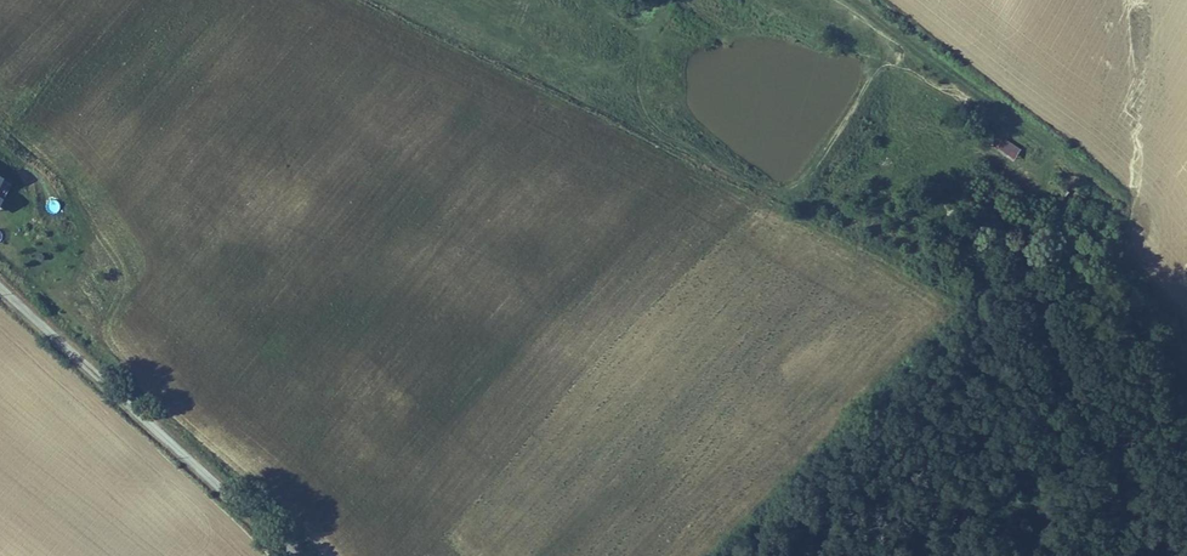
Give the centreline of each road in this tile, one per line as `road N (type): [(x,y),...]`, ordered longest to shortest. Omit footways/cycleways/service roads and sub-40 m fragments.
road 1 (unclassified): [(297,555),(0,285)]

